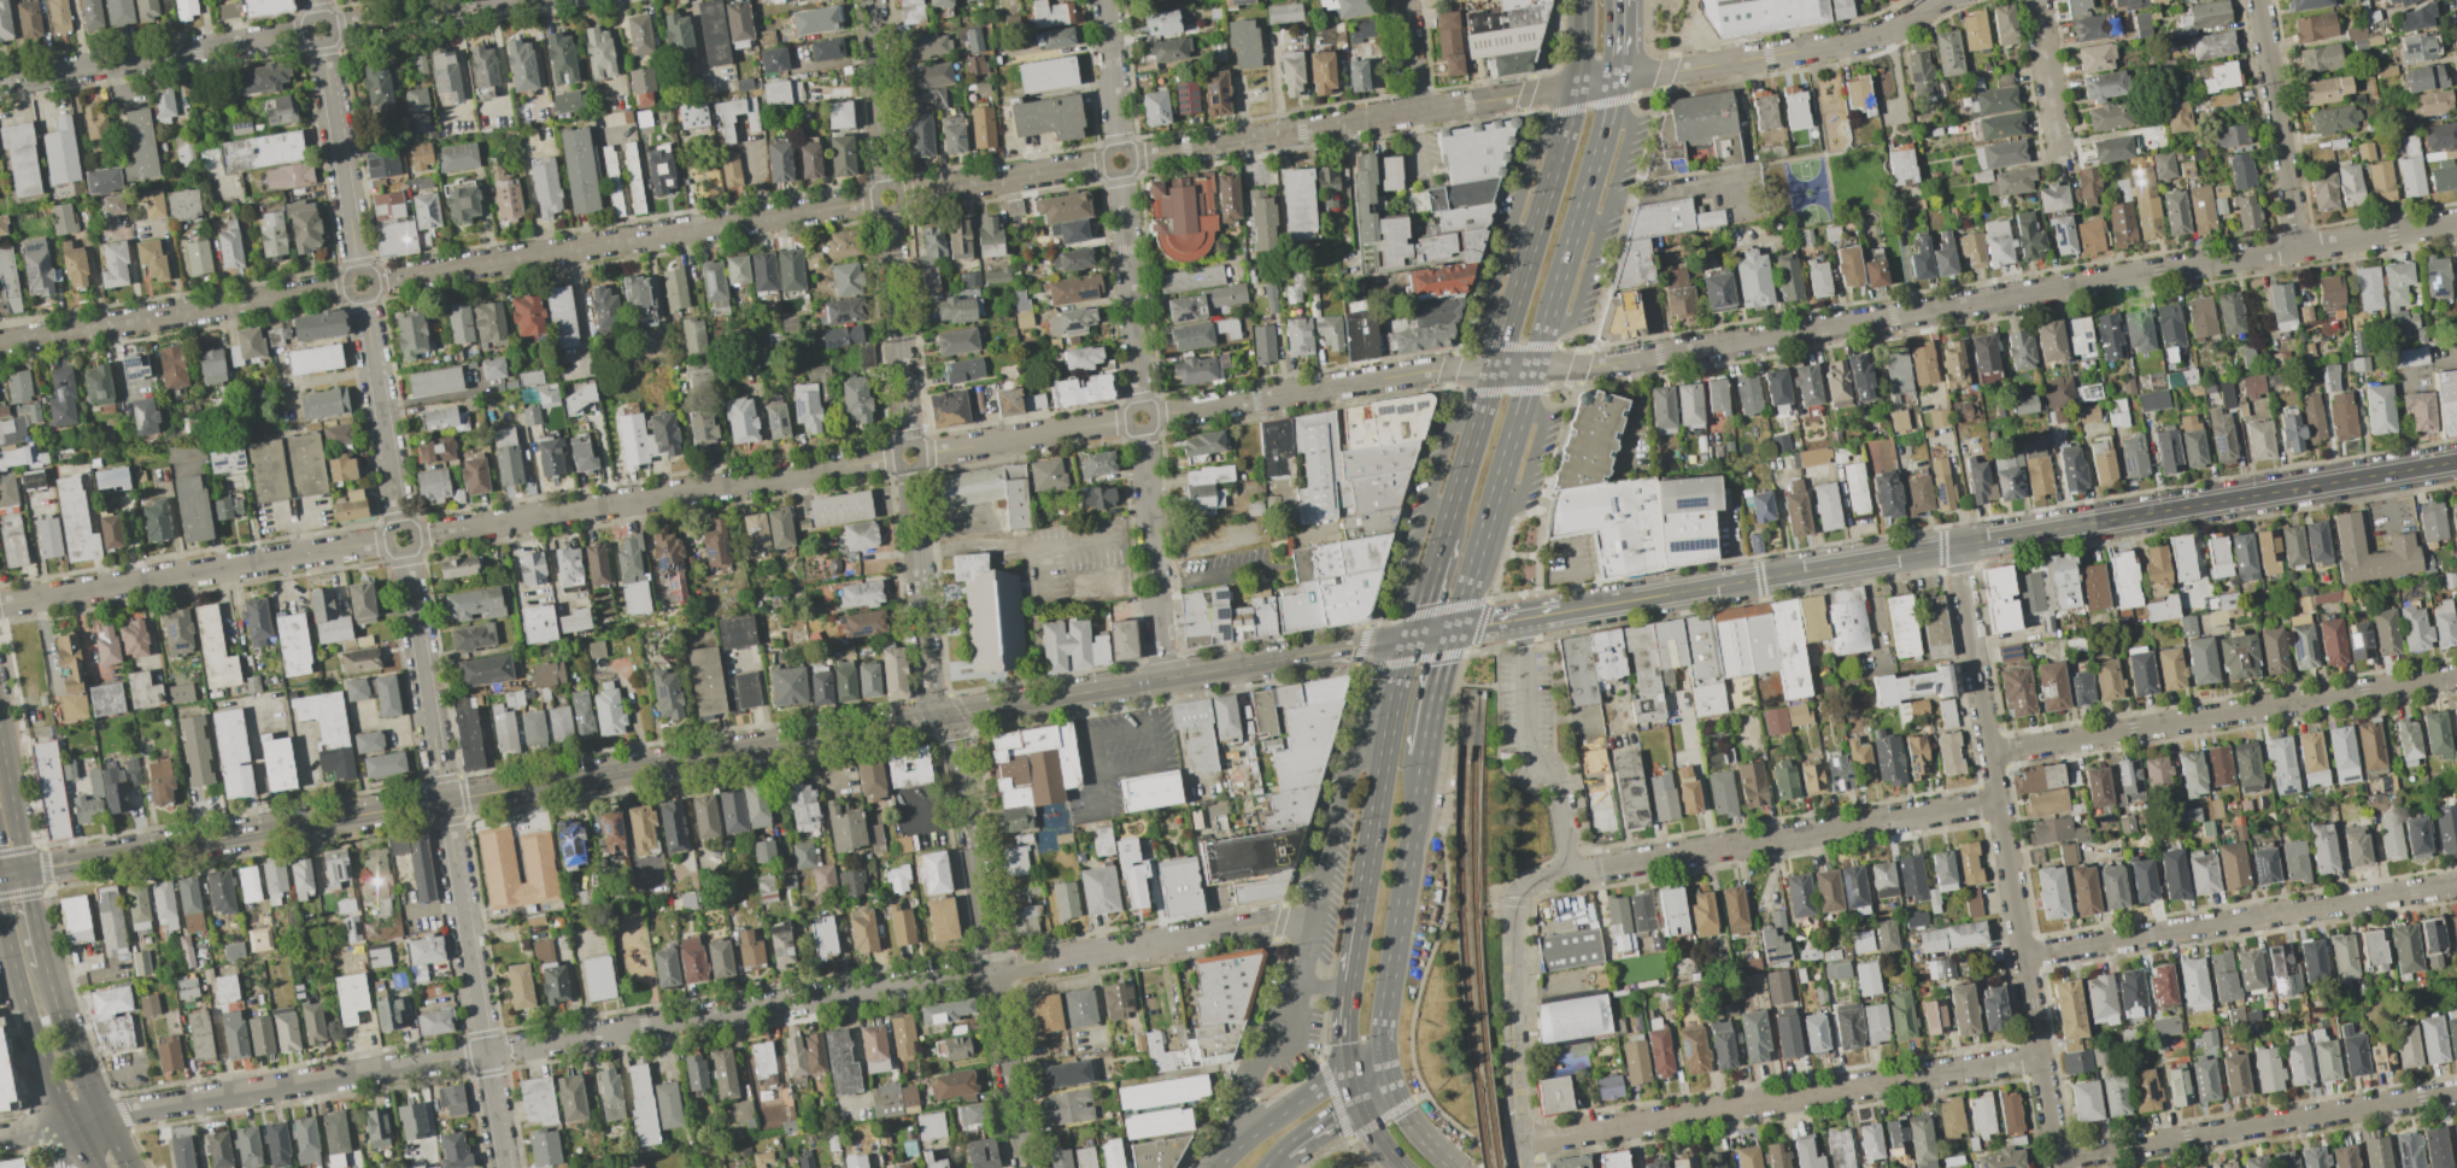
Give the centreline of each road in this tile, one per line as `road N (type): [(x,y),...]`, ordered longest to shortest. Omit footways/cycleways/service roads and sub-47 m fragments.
road 1 (tertiary): [(0,876),(1456,632)]
road 2 (residential): [(511,1049),(1317,916)]
road 3 (residential): [(1153,416),(1433,370),(1594,368),(1933,310)]
road 4 (residential): [(2057,1167),(1955,546)]
road 5 (secondary): [(1456,632),(1618,80)]
road 6 (residential): [(2456,221),(1933,310)]
road 7 (residential): [(1517,1141),(2040,1057)]
road 8 (residential): [(373,283),(875,201)]
road 9 (tertiary): [(1955,546),(2456,461)]
road 10 (residential): [(2456,677),(1989,753)]
road 11 (residential): [(432,534),(897,458)]
road 12 (secondary): [(1579,86),(1448,532)]
road 13 (residential): [(944,716),(958,740),(1024,1167)]
road 14 (residential): [(1131,158),(1579,86)]
road 15 (residential): [(2023,957),(2456,885)]
road 16 (residential): [(1998,803),(1571,873)]
road 17 (residential): [(2456,1093),(2056,1158)]
road 18 (residential): [(0,603),(389,542)]
road 19 (residential): [(101,1117),(485,1052)]
road 20 (residential): [(444,800),(504,1167)]
road 21 (residential): [(0,344),(348,287)]
road 22 (residential): [(1618,80),(1858,40),(1940,0)]
road 23 (tertiary): [(1631,601),(1955,546)]
road 24 (secondary): [(1386,1074),(1380,1031),(1424,756)]
road 25 (residential): [(0,81),(307,31)]
road 26 (secondary): [(1413,638),(1392,694),(1355,927)]
road 27 (residential): [(1523,891),(1512,916),(1517,1141)]
road 28 (residential): [(911,469),(930,693),(944,716)]
road 29 (residential): [(2258,0),(2298,248)]
road 30 (residential): [(1142,430),(1163,679)]
road 31 (residential): [(1120,172),(1140,406)]
road 32 (residential): [(889,210),(908,444)]
road 33 (residential): [(321,41),(359,271)]
road 34 (residential): [(363,297),(399,526)]
road 35 (tertiary): [(131,1167),(101,1117),(45,965)]
road 36 (residential): [(404,551),(438,761)]
road 37 (residential): [(899,196),(1107,163)]
road 38 (residential): [(921,454),(1128,421)]
road 39 (residential): [(870,0),(885,186)]
road 40 (residential): [(332,28),(496,0)]
road 41 (residential): [(2063,164),(2036,0)]
road 42 (residential): [(1105,0),(1118,148)]
road 43 (tertiary): [(25,871),(0,739)]
road 44 (secondary): [(1277,1150),(1386,1074)]
road 45 (secondary): [(1424,756),(1456,632)]
road 46 (tertiary): [(14,965),(55,1082)]

